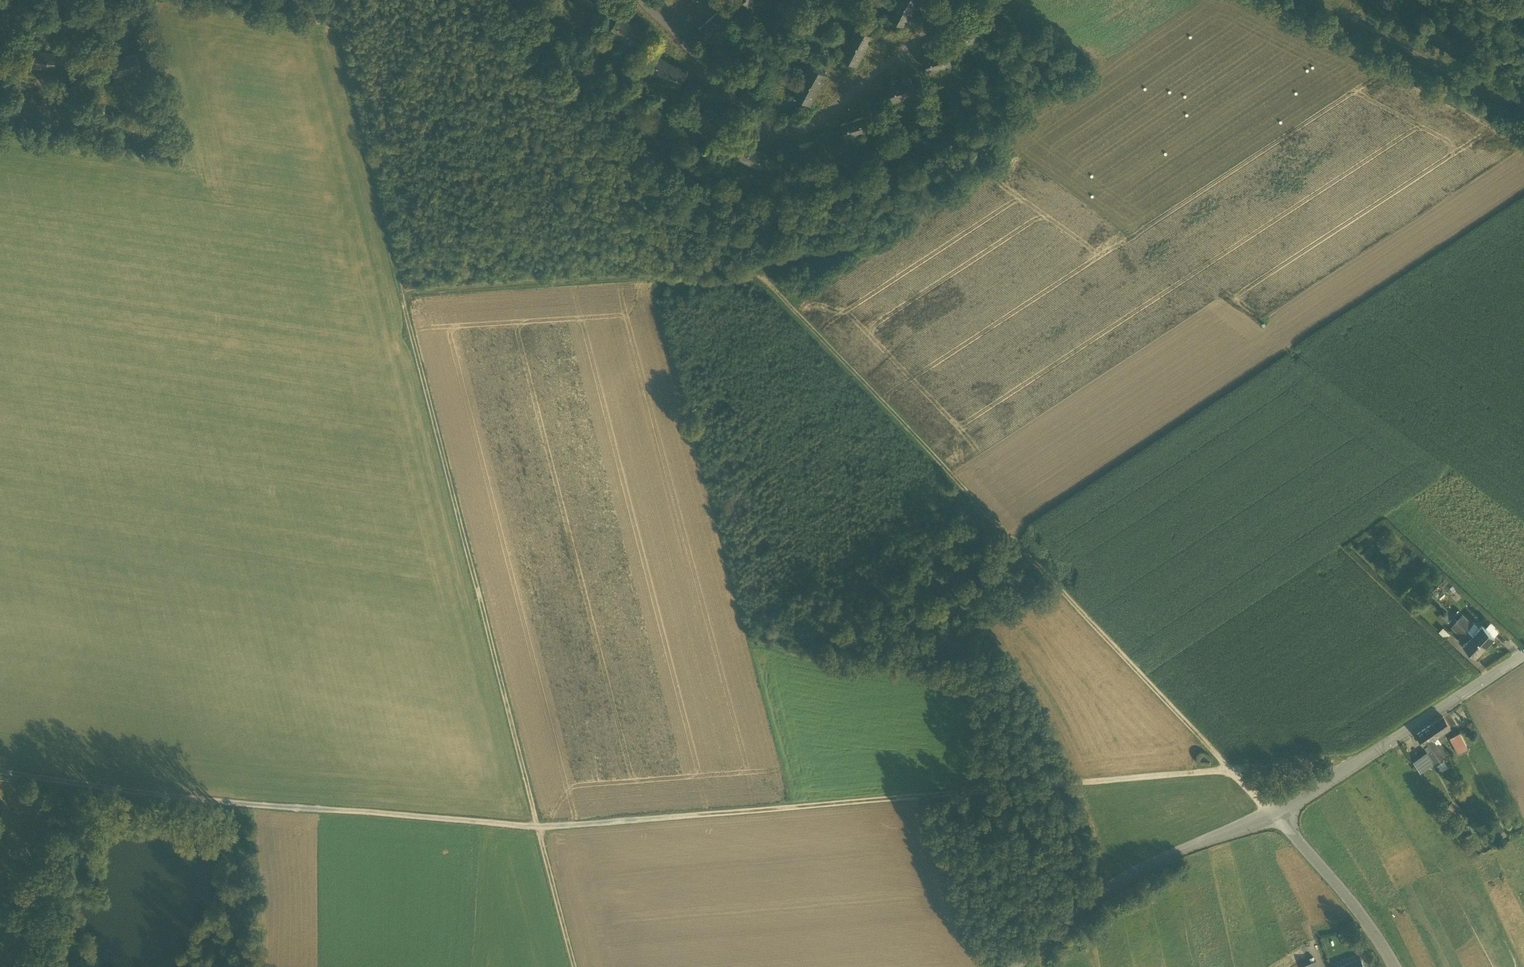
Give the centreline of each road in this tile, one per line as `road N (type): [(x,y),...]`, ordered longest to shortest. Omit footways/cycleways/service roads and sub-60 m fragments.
road 1 (track): [(0,770),(245,803),(538,828),(1229,769),(1273,814)]
road 2 (track): [(326,0),(575,966)]
road 3 (track): [(760,274),(1229,769),(1364,757)]
road 4 (track): [(404,294),(760,274)]
road 5 (track): [(1523,141),(1255,0)]
road 6 (residential): [(1273,814),(1110,886),(1016,966)]
road 7 (tertiary): [(1273,814),(1523,655)]
road 8 (tertiary): [(1393,966),(1338,887),(1273,814)]

